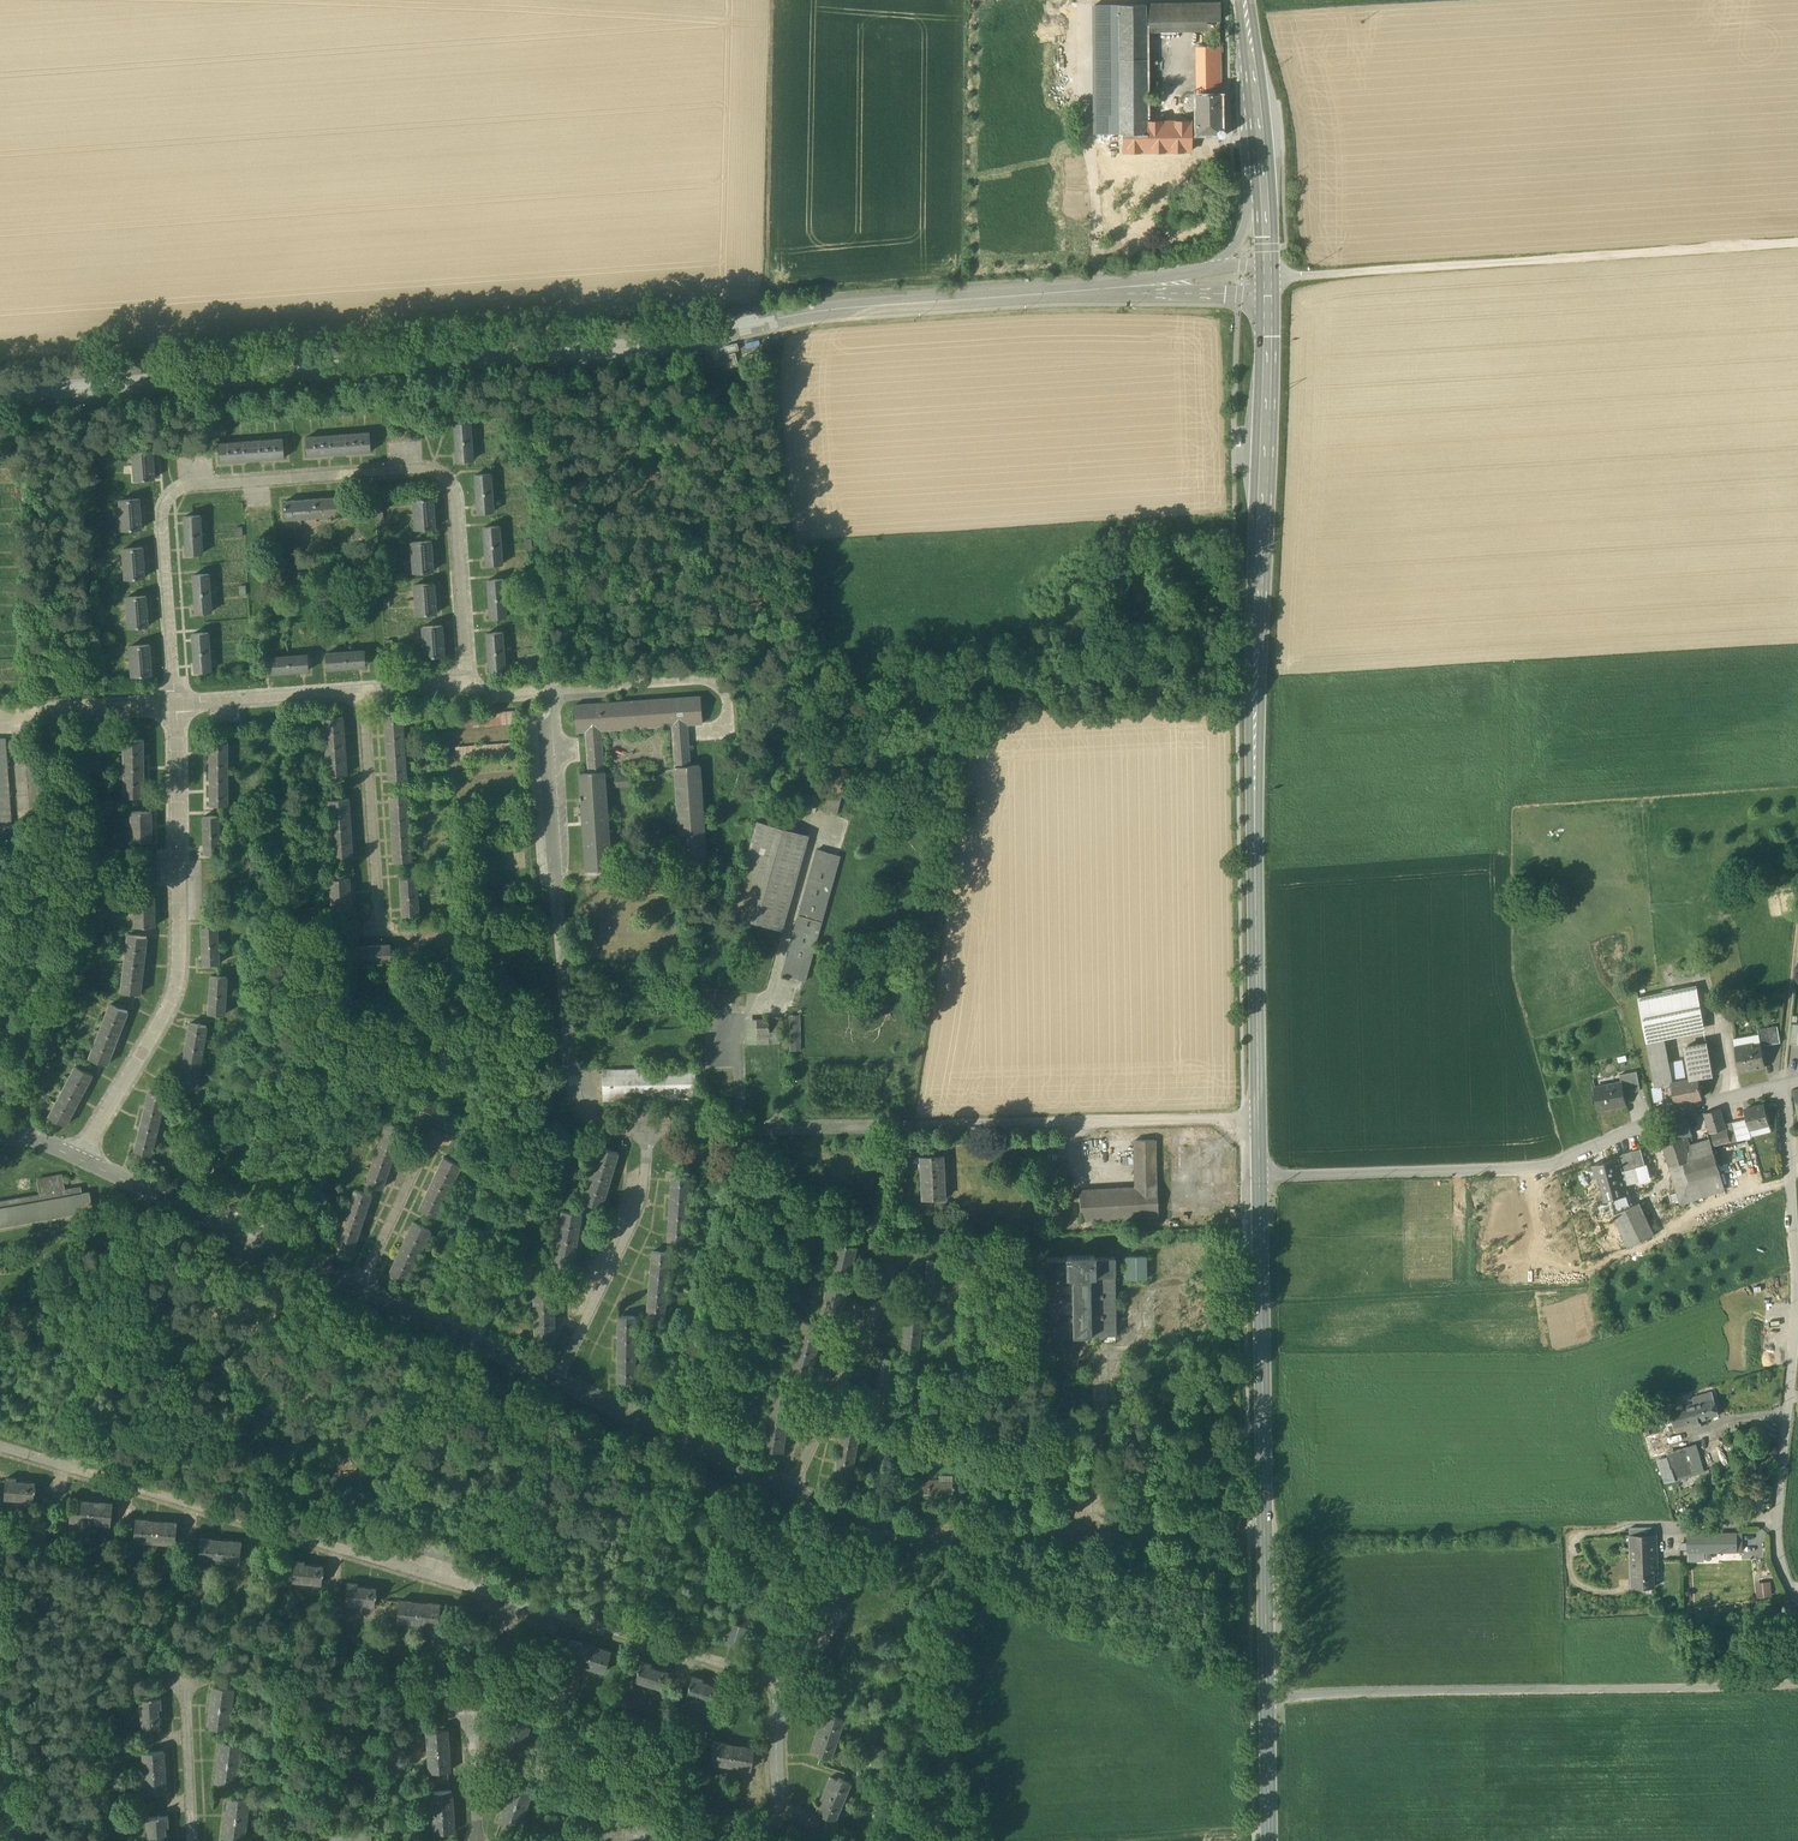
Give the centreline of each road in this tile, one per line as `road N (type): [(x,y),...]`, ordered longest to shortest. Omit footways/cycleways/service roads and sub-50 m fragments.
road 1 (secondary): [(1268,298),(1256,710),(1260,1117)]
road 2 (track): [(1797,248),(1268,278)]
road 3 (unclassified): [(1268,1696),(1797,1684)]
road 4 (residential): [(1797,1600),(1776,1554),(1797,1288),(1778,1087)]
road 5 (secondary): [(1260,1180),(1268,1696)]
road 6 (residential): [(1260,1117),(912,1125)]
road 7 (tertiary): [(1096,292),(760,324)]
road 8 (unclassified): [(1559,1162),(1260,1180)]
road 9 (residential): [(1778,1087),(1559,1162)]
road 10 (secondary): [(1244,0),(1262,190)]
road 11 (tertiary): [(1096,292),(1268,298)]
road 12 (track): [(1269,1831),(1105,1840)]
road 13 (track): [(1797,938),(1778,1087)]
road 14 (secondary): [(1269,1840),(1268,1696)]
road 15 (tertiary): [(1218,269),(1096,292)]

